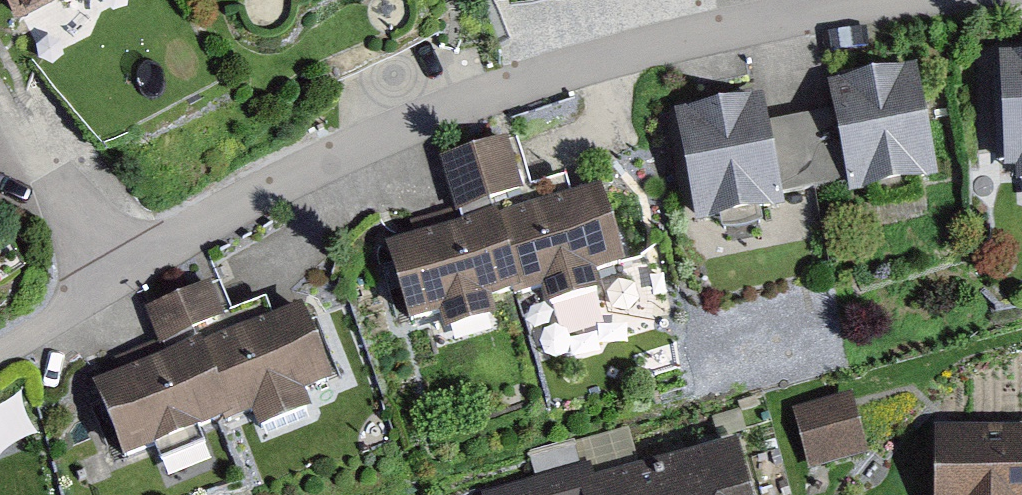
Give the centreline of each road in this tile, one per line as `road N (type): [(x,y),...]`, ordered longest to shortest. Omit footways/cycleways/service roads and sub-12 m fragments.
road 1 (residential): [(885,0),(649,46),(429,117),(219,217),(0,353)]

